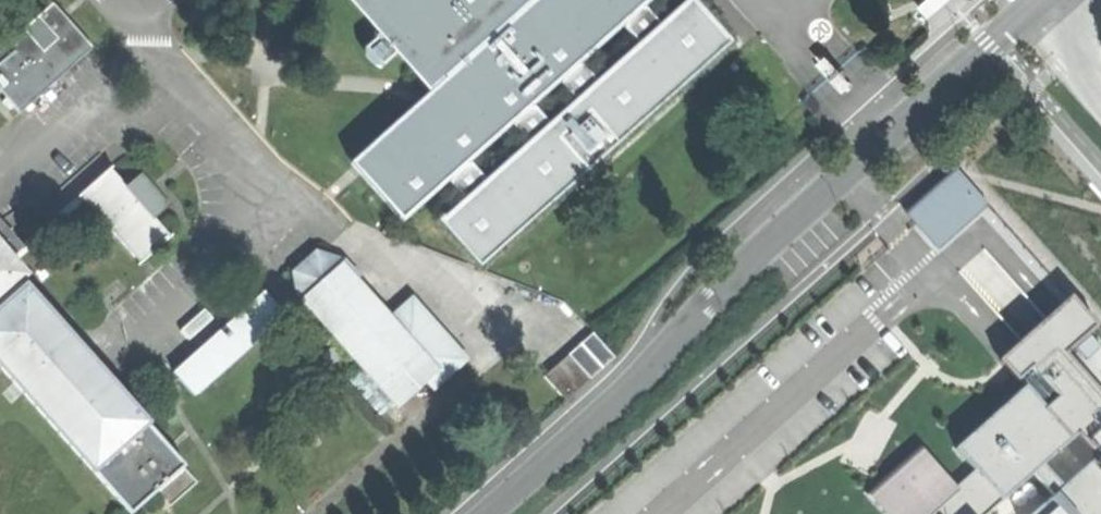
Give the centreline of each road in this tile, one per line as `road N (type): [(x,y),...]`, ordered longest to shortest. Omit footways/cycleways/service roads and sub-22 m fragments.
road 1 (residential): [(489,513),(619,399),(755,254),(1047,0)]

